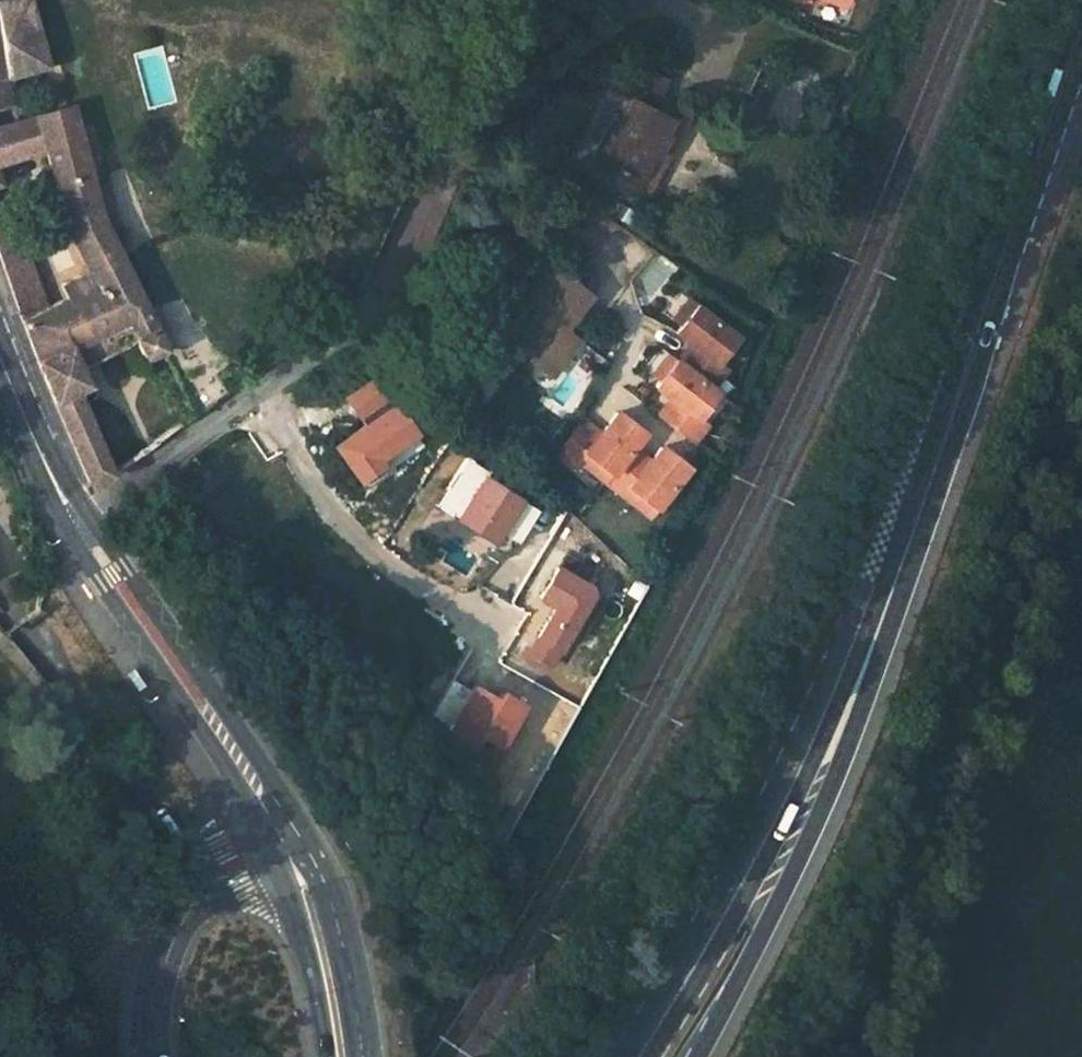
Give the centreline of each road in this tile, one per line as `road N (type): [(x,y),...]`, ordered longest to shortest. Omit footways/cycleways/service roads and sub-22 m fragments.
road 1 (primary): [(944,441),(784,819),(653,1056)]
road 2 (residential): [(499,0),(410,230),(352,329),(93,516)]
road 3 (primary): [(686,1056),(725,996),(851,731),(929,513),(944,441)]
road 4 (primary): [(1081,35),(944,441)]
road 5 (tertiary): [(295,814),(93,516)]
road 6 (tertiary): [(66,535),(260,828)]
road 7 (tertiary): [(361,1056),(339,927),(316,853)]
road 8 (tertiary): [(278,869),(324,1056)]
road 9 (tertiary): [(176,923),(153,995),(152,1056)]
road 10 (tertiary): [(27,405),(66,535)]
road 11 (tertiary): [(260,828),(220,848),(192,879),(176,923)]
road 12 (tertiary): [(93,516),(27,405)]

